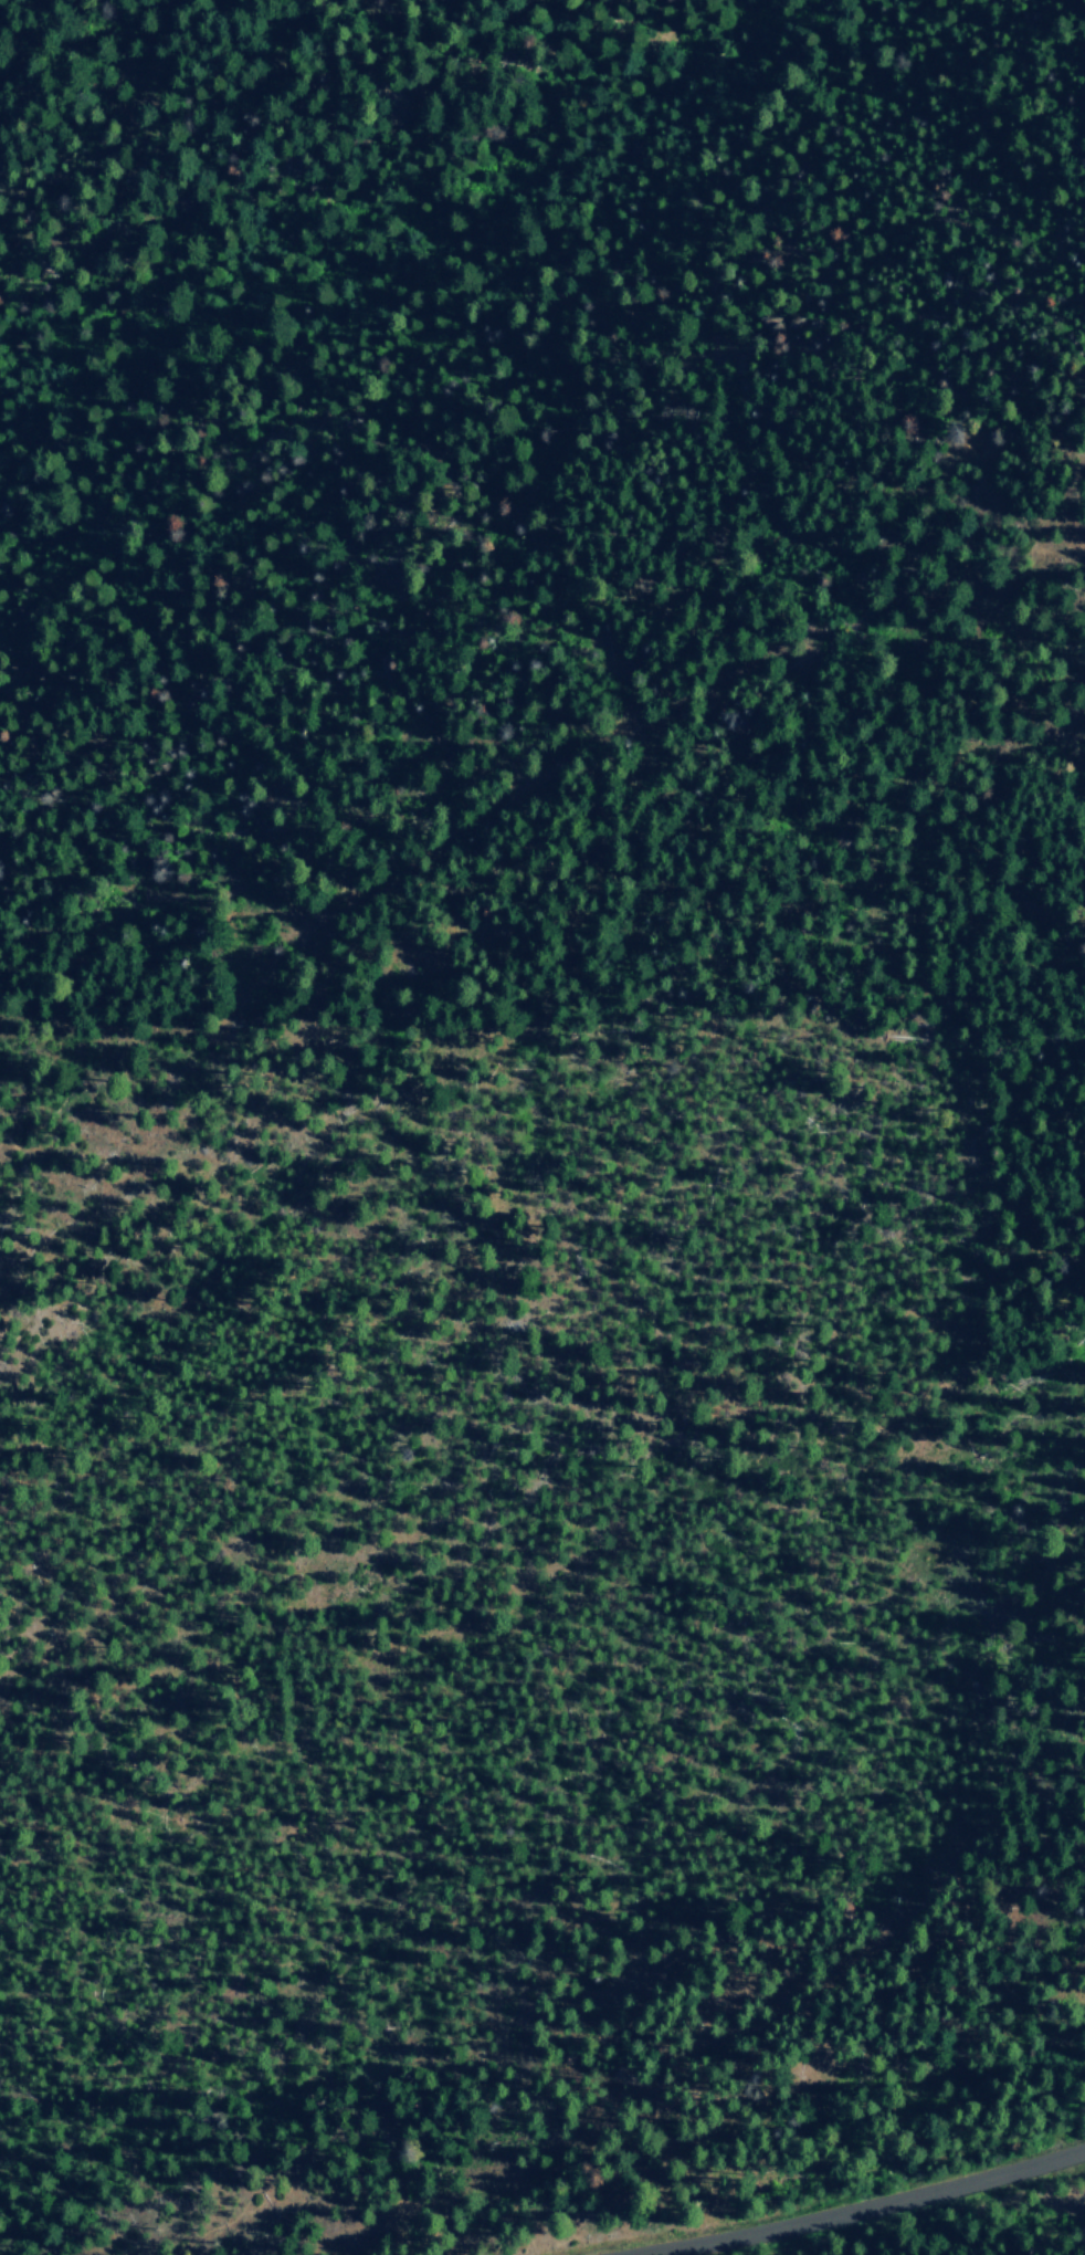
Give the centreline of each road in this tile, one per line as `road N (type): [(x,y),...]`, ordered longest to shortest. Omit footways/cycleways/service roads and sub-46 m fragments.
road 1 (tertiary): [(626,2254),(982,2182),(1084,2150)]

